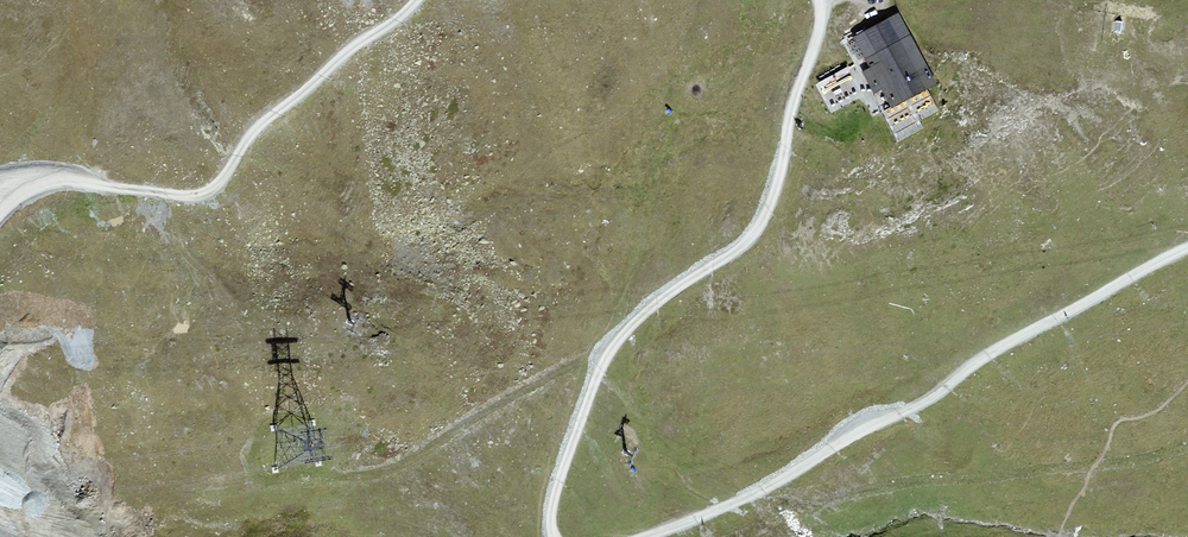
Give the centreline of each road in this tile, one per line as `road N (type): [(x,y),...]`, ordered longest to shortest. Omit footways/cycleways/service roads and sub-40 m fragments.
road 1 (track): [(822,5),(760,228),(615,341),(580,415),(552,502),(552,536)]
road 2 (track): [(644,536),(786,478),(836,442),(939,393),(983,355),(1187,246)]
road 3 (track): [(0,216),(47,184),(213,195),(259,128),(417,0)]

